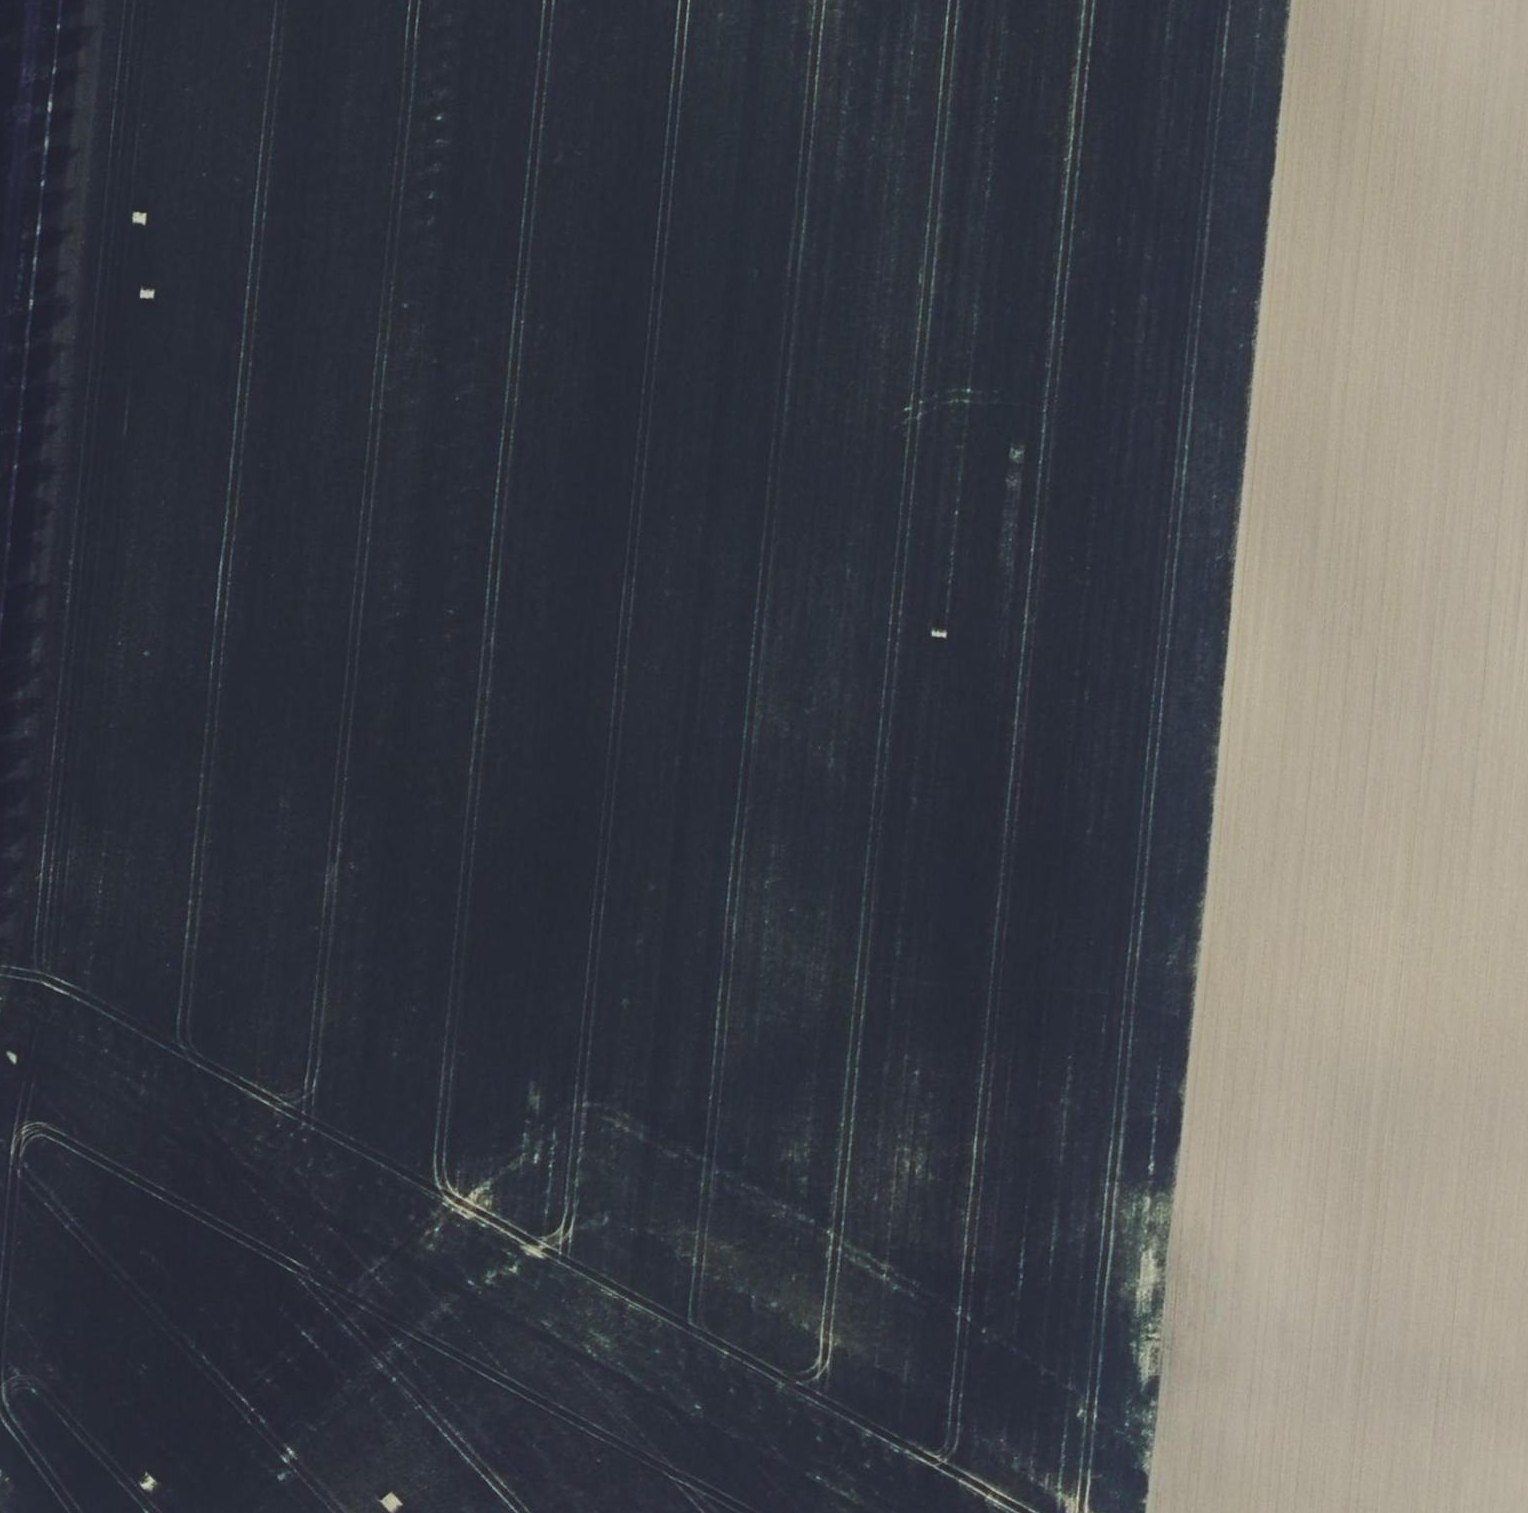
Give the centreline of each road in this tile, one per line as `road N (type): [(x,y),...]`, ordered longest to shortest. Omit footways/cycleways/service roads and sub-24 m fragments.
road 1 (track): [(35,0),(0,364)]

